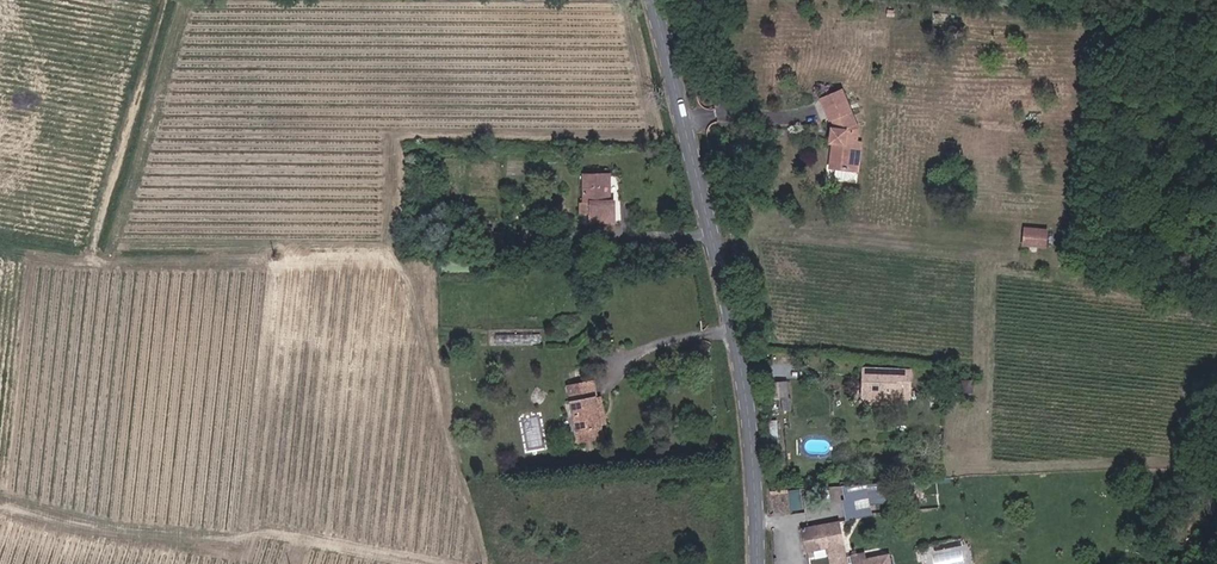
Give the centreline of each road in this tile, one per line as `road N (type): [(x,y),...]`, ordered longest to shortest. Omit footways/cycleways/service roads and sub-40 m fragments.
road 1 (secondary): [(655,0),(736,349),(757,563)]

